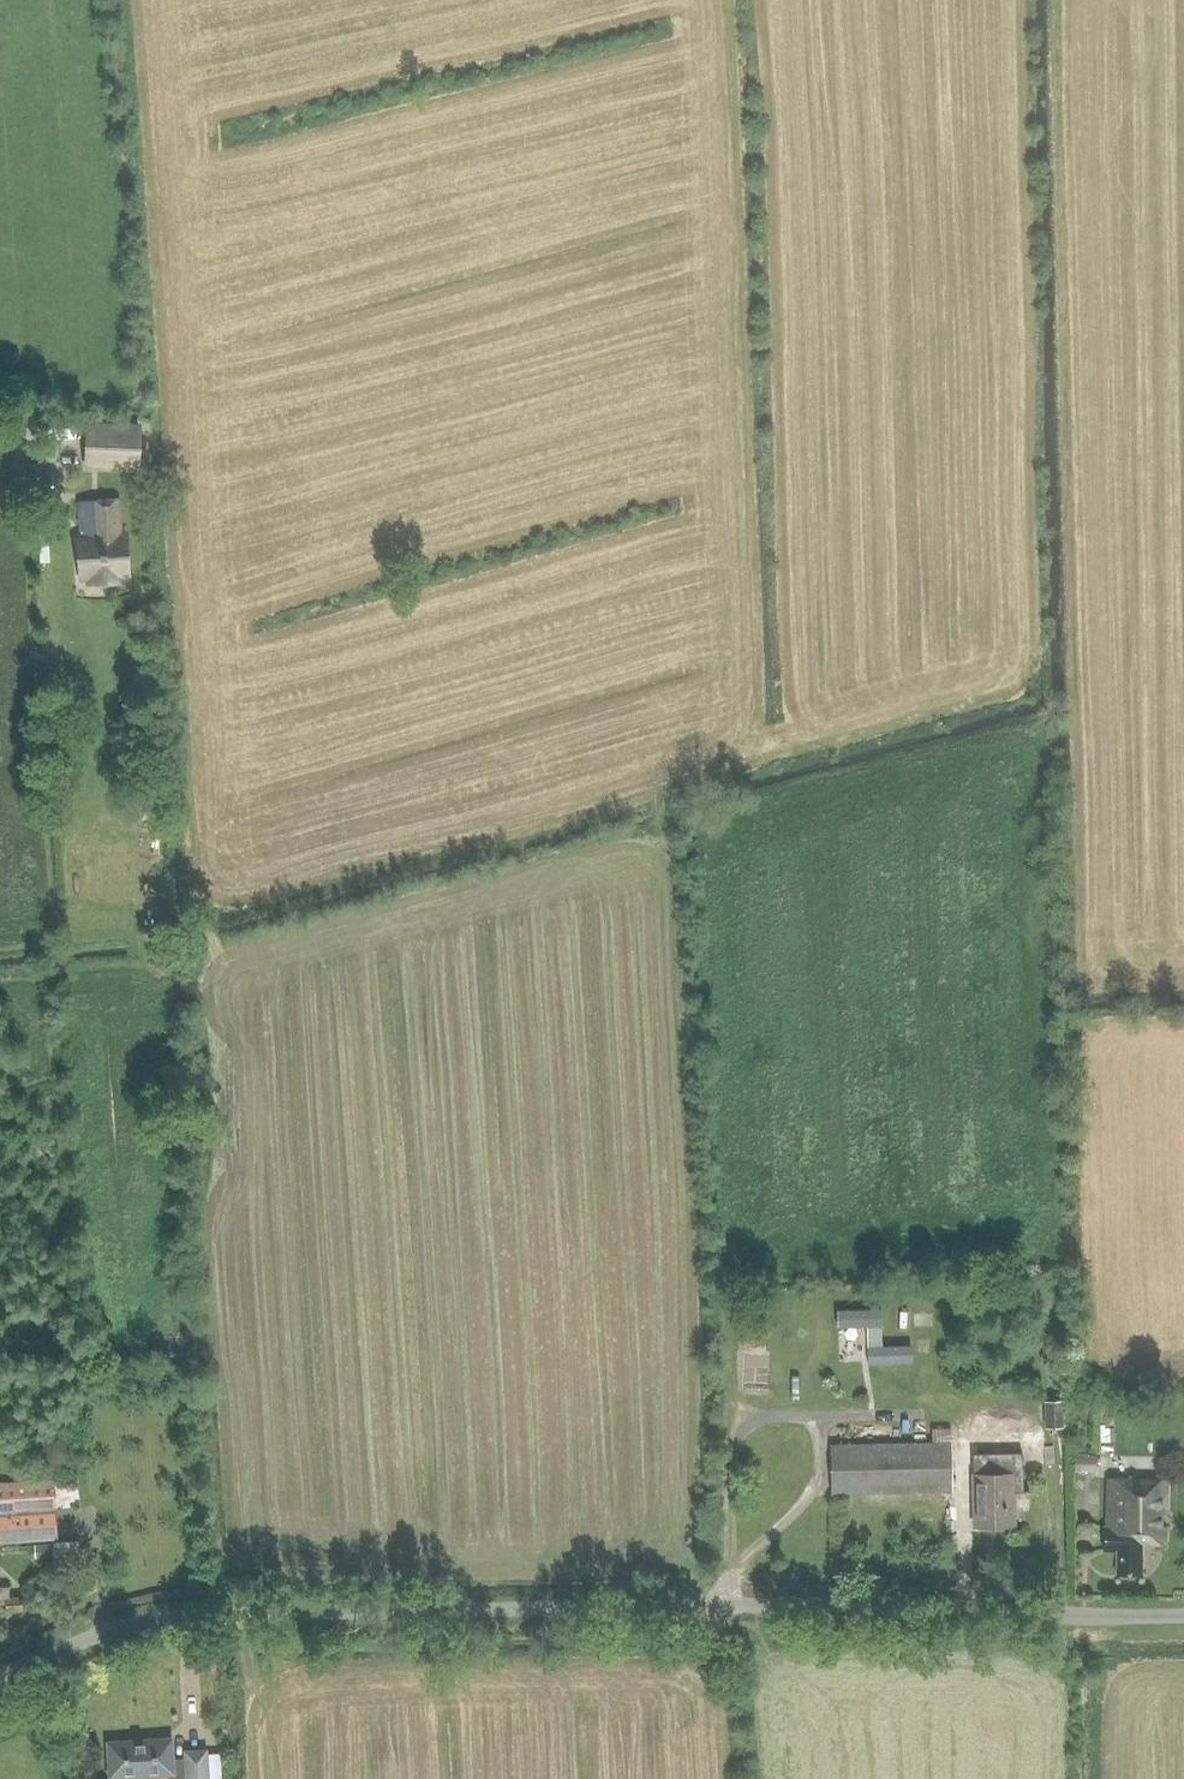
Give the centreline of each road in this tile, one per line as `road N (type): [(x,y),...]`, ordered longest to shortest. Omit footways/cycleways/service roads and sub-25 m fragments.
road 1 (unclassified): [(0,1676),(132,1623),(193,1616),(823,1603),(1183,1614)]

